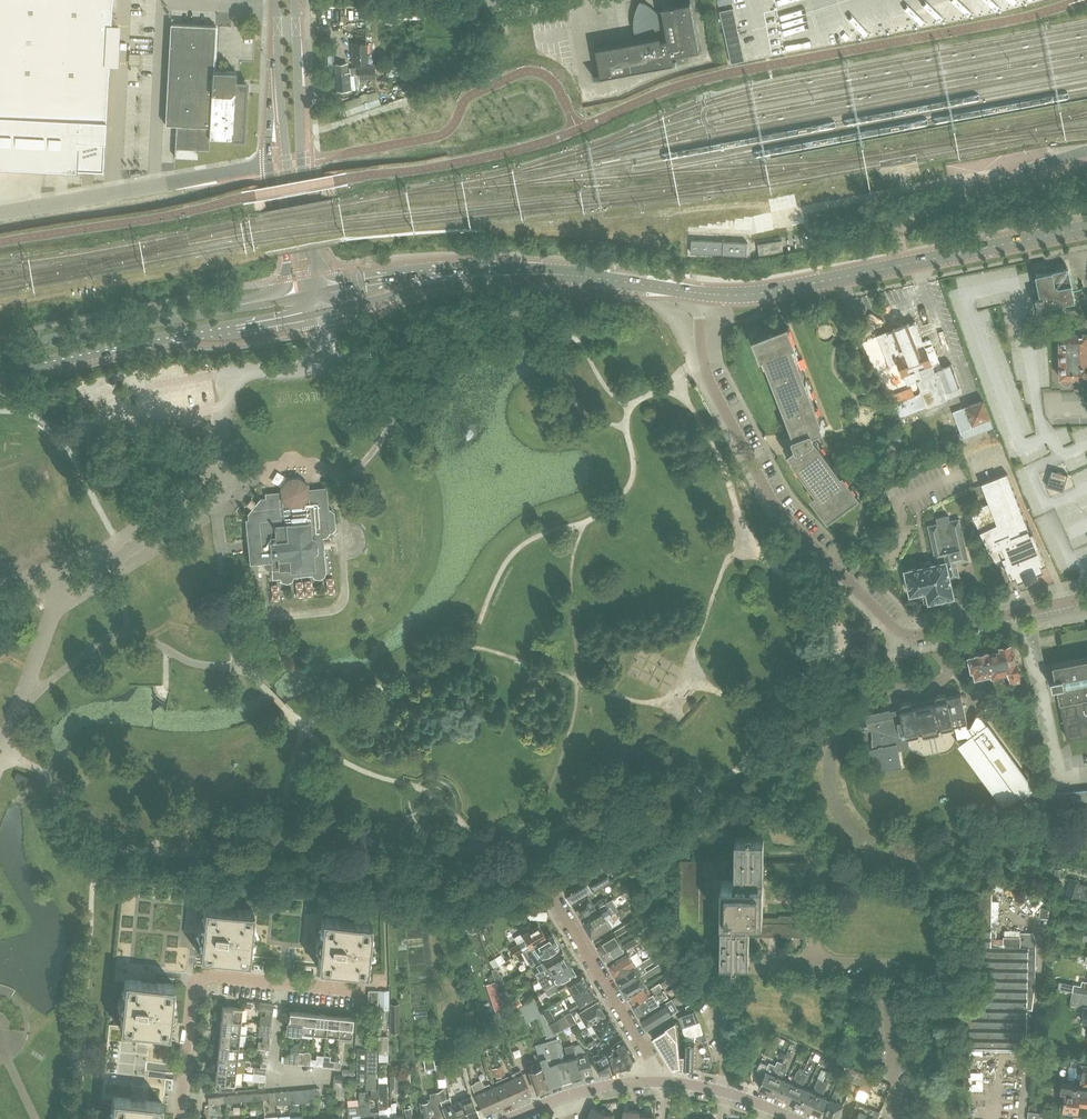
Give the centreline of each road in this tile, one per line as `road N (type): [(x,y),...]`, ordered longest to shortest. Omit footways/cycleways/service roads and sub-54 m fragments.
road 1 (residential): [(705,371),(775,506),(900,631),(1086,597)]
road 2 (primary): [(0,377),(318,313)]
road 3 (unclassified): [(180,1118),(193,995),(203,981),(357,991)]
road 4 (primary): [(321,291),(303,204),(296,0)]
road 5 (primary): [(251,303),(0,353)]
road 6 (secondary): [(279,60),(307,293)]
road 7 (unclassified): [(225,485),(220,447),(234,378),(313,366),(323,352),(320,328)]
road 8 (residential): [(655,1082),(649,1057),(551,891)]
road 9 (unclassified): [(0,211),(207,176)]
road 10 (secondary): [(318,313),(520,273)]
road 11 (secondary): [(701,293),(755,293),(901,265)]
road 12 (secondary): [(520,273),(452,271),(321,291)]
road 13 (secondary): [(901,265),(1086,228)]
road 14 (secondary): [(520,273),(701,293)]
road 15 (primary): [(269,158),(286,280),(251,303)]
road 16 (unclassified): [(901,265),(899,235),(910,219),(1020,185)]
road 17 (residential): [(796,1118),(721,1091),(655,1082)]

